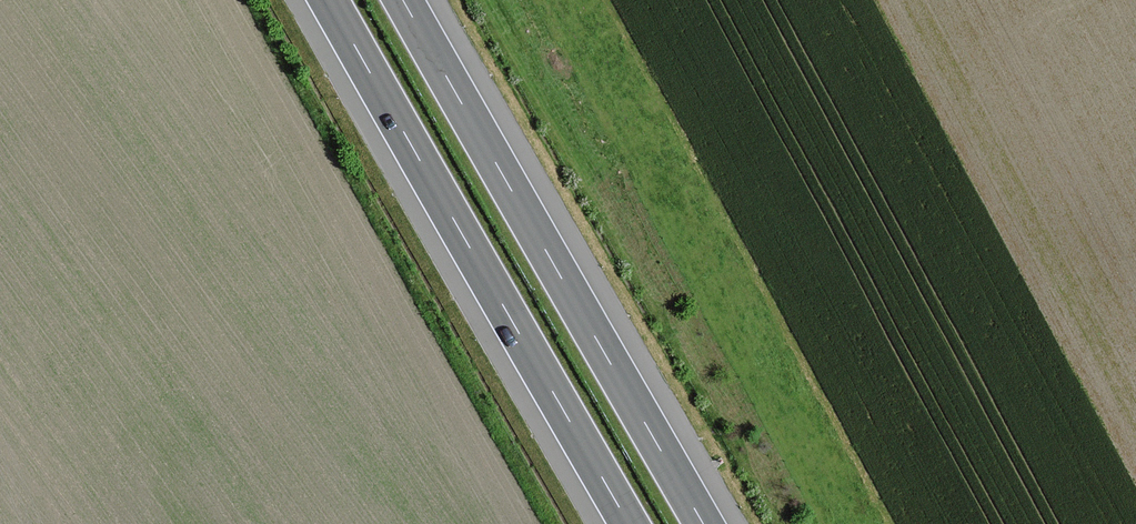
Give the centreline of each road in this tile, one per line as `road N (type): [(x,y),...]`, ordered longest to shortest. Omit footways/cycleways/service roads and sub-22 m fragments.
road 1 (motorway): [(702,523),(403,0)]
road 2 (motorway): [(327,0),(625,523)]

